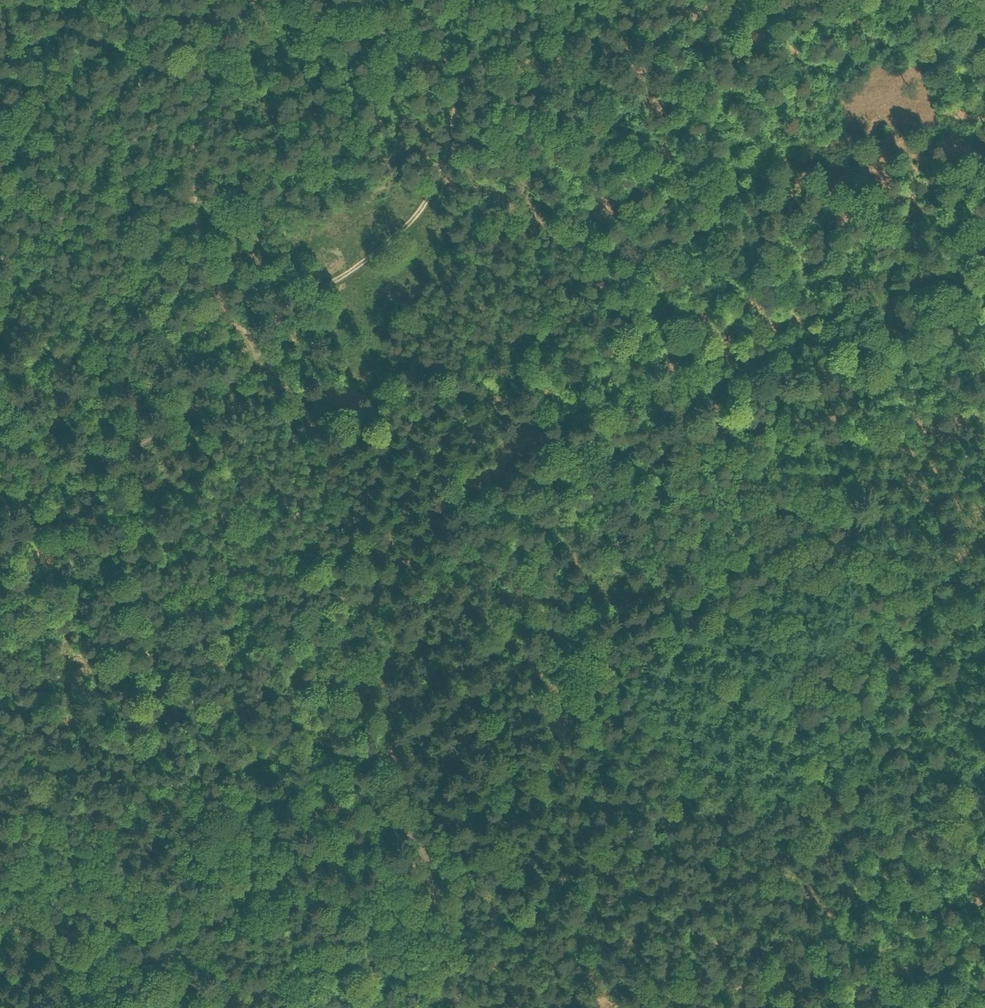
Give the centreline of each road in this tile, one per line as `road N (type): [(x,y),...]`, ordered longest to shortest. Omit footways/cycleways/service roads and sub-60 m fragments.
road 1 (track): [(485,79),(459,102),(419,212),(256,342)]
road 2 (track): [(265,352),(175,427),(0,502)]
road 3 (track): [(372,597),(328,453),(265,352)]
road 4 (track): [(725,0),(626,46),(485,79)]
road 5 (track): [(256,342),(203,260),(196,175)]
road 6 (track): [(397,767),(392,690),(372,597)]
road 7 (track): [(201,125),(212,0)]

